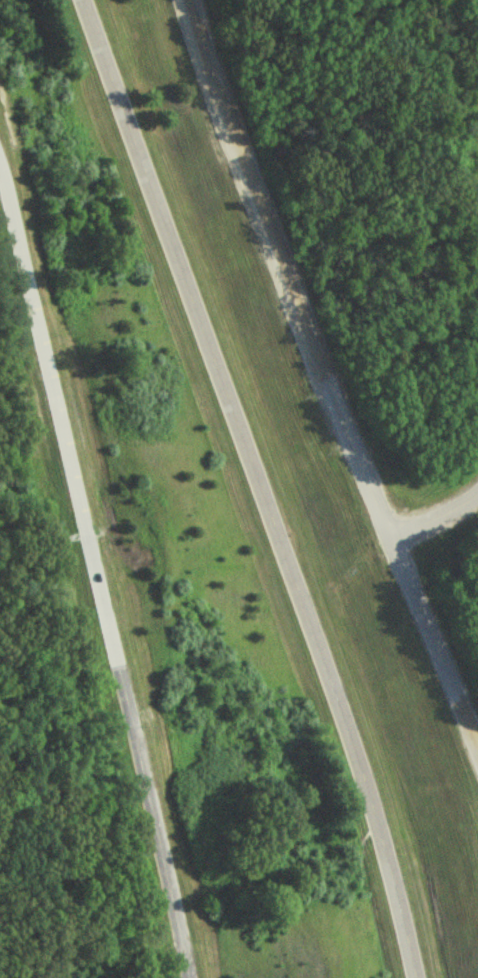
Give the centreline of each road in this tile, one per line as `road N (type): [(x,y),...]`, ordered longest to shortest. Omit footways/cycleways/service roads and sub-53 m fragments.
road 1 (residential): [(0,170),(188,977)]
road 2 (residential): [(477,743),(229,133),(191,0)]

